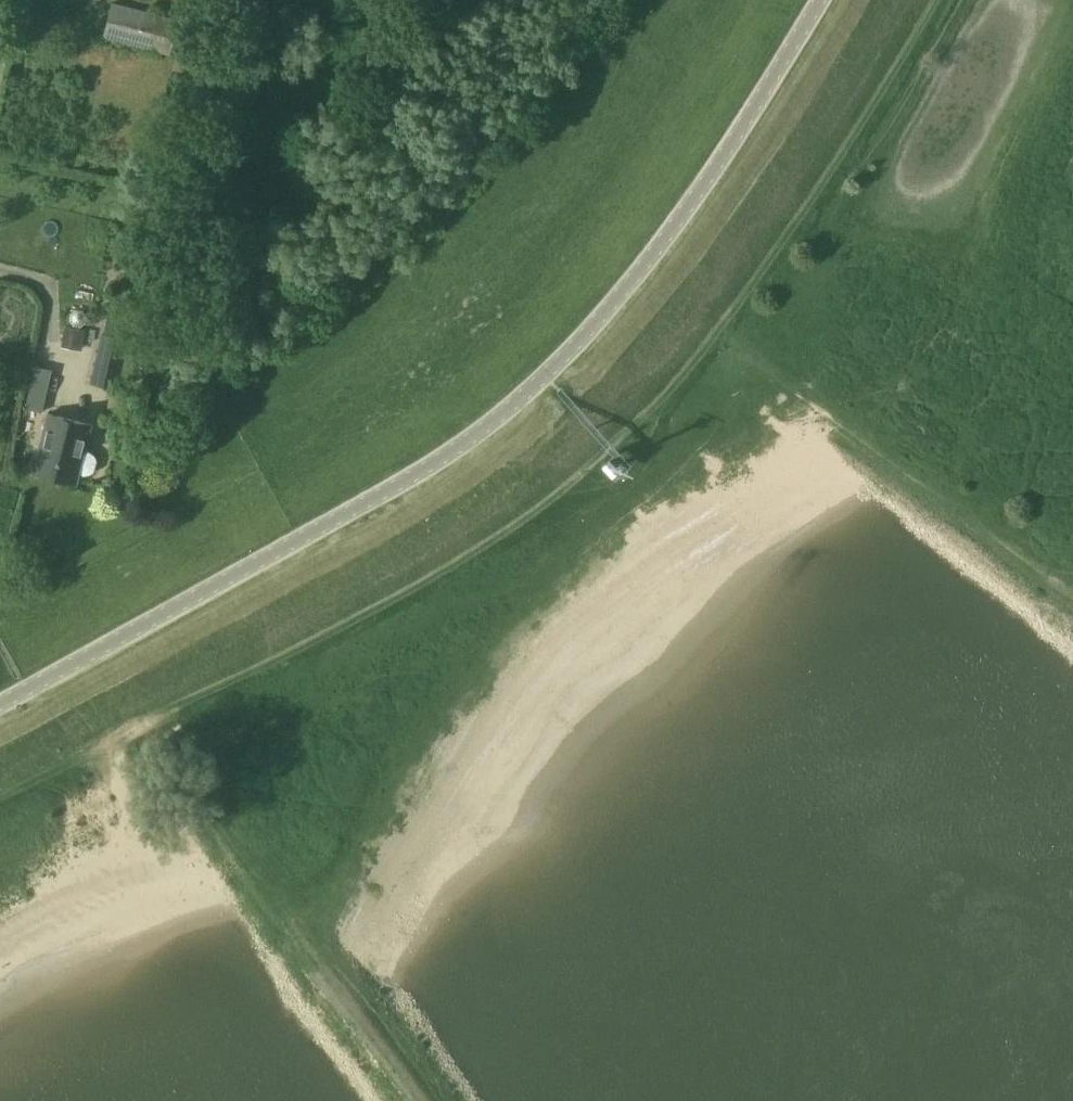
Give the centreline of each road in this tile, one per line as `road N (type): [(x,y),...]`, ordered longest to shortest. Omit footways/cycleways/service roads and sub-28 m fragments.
road 1 (unclassified): [(0,707),(440,462),(555,374),(642,275),(822,0)]
road 2 (residential): [(51,355),(45,280),(0,271)]

